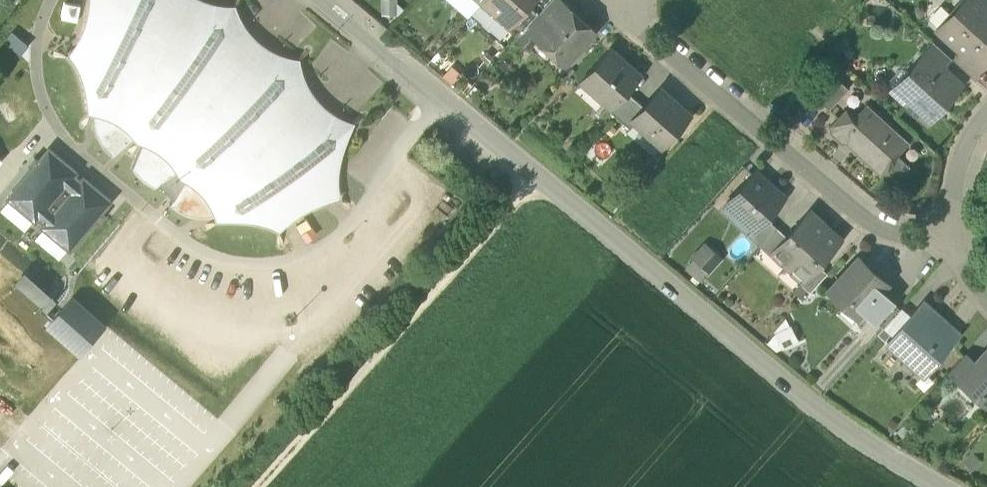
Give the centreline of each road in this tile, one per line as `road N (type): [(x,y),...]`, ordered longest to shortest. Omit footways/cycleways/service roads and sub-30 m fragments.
road 1 (residential): [(326,0),(880,454),(939,486)]
road 2 (residential): [(626,18),(863,223),(906,239),(959,233)]
road 3 (track): [(263,486),(540,181)]
road 4 (residential): [(959,233),(962,177),(986,119)]

